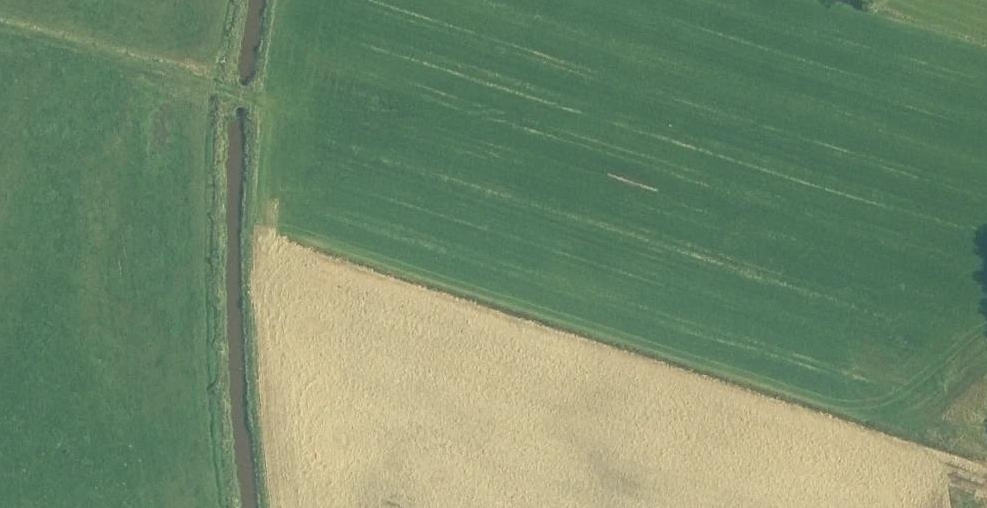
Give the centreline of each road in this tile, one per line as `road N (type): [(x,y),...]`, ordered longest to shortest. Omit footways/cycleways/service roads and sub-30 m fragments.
road 1 (track): [(264,206),(279,142),(263,108),(0,31)]

